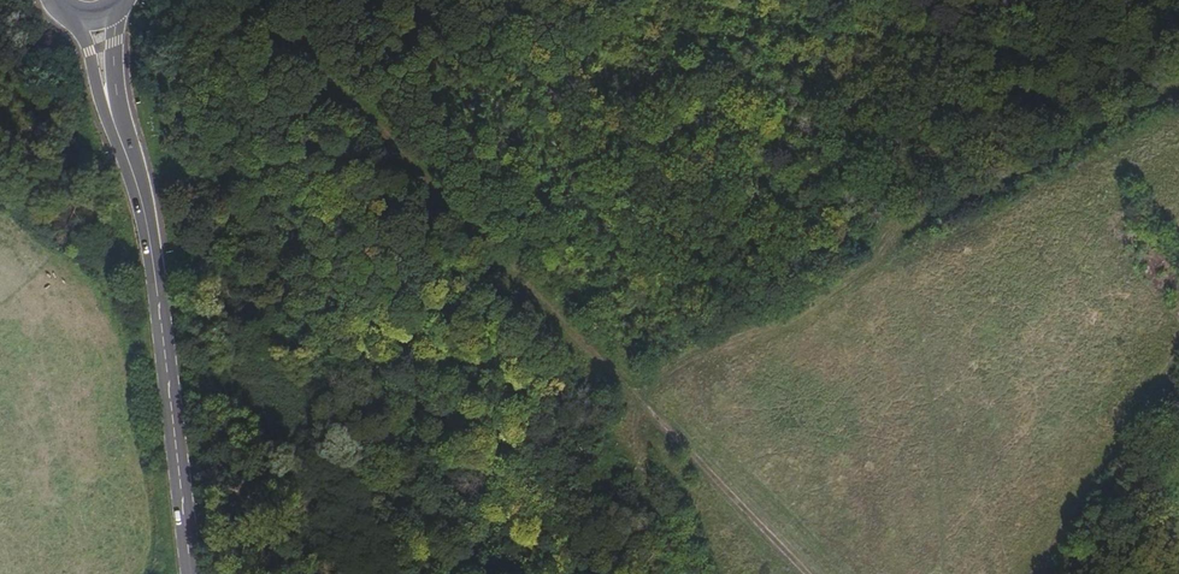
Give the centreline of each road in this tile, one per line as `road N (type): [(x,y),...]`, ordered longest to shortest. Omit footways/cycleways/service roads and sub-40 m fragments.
road 1 (primary): [(106,95),(144,211),(191,573)]
road 2 (track): [(804,573),(548,305)]

